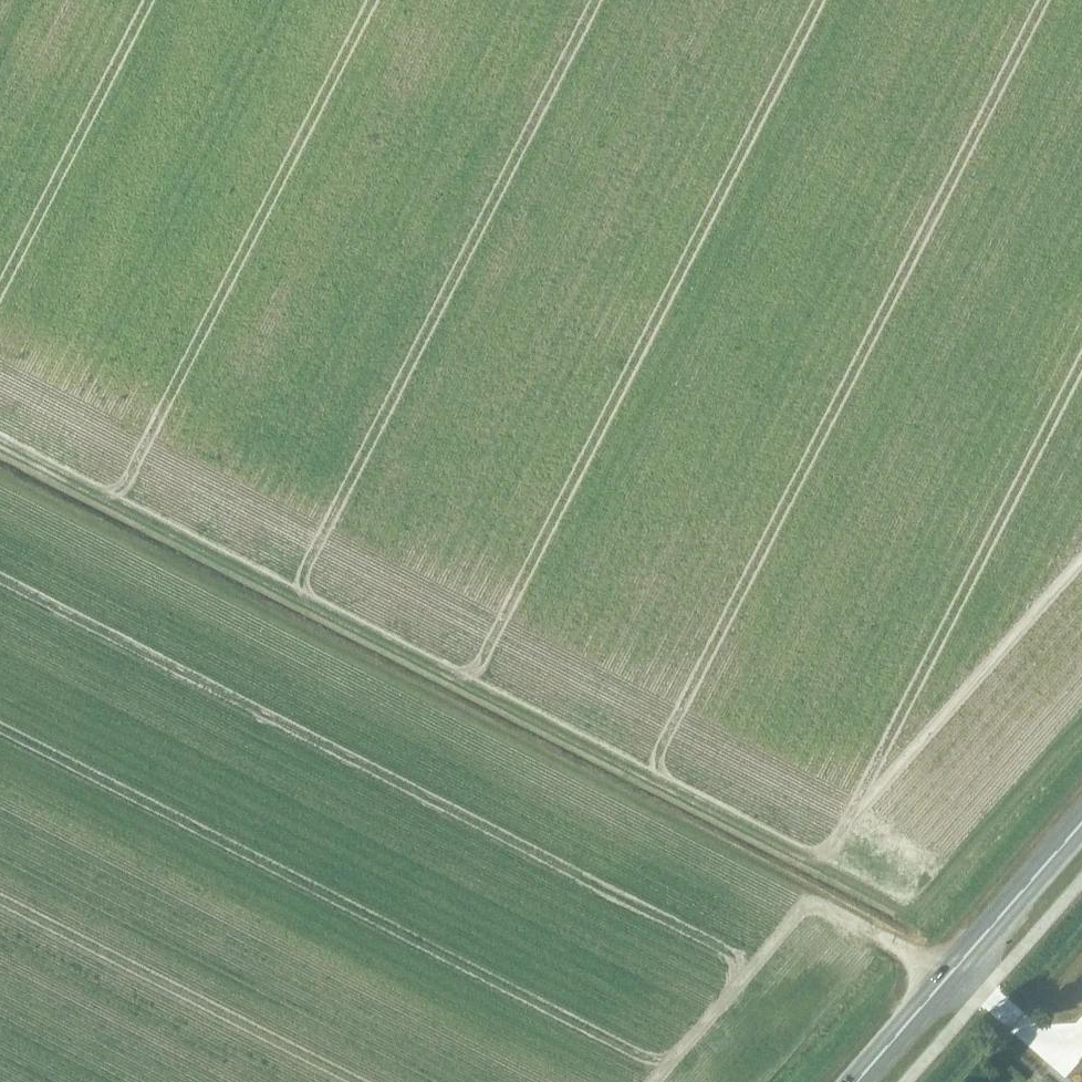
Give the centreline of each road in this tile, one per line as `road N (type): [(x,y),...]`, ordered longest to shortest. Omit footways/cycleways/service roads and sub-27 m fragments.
road 1 (primary): [(856,1081),(1081,826)]

